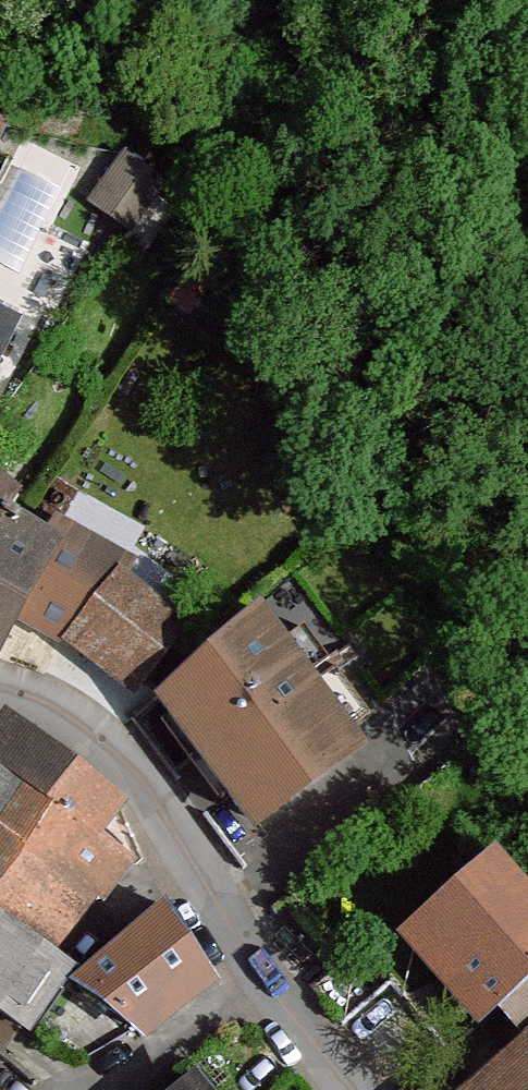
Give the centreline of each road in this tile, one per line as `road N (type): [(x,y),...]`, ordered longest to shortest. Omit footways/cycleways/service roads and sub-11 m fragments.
road 1 (tertiary): [(0,688),(52,702),(153,788),(299,1024),(354,1089)]

